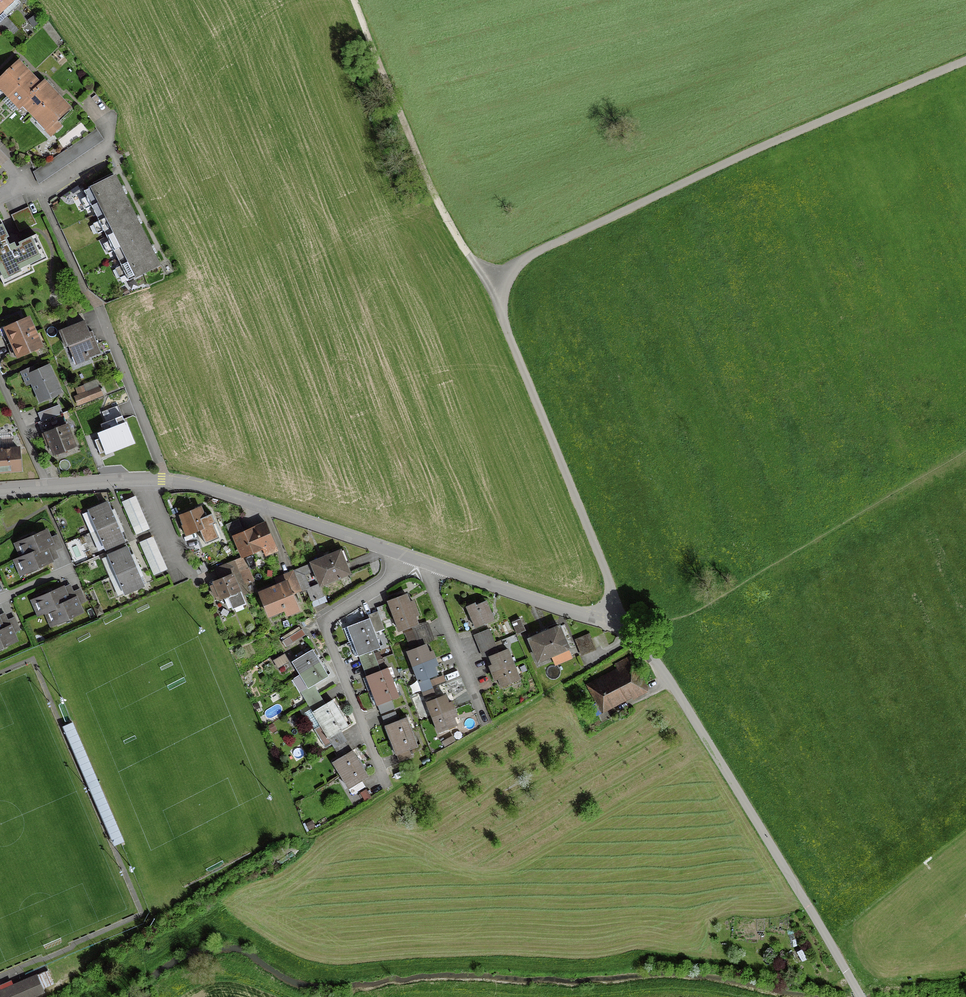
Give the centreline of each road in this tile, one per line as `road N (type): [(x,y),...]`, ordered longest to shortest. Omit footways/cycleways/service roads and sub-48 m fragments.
road 1 (unclassified): [(609,616),(610,588),(494,300),(499,275),(510,262),(965,62)]
road 2 (residential): [(859,996),(691,716),(650,654),(609,616)]
road 3 (residential): [(400,554),(175,482),(0,490)]
road 4 (track): [(499,275),(466,255),(435,199),(354,0)]
road 5 (residential): [(400,554),(388,577),(323,624),(386,788)]
road 6 (residential): [(609,616),(562,609),(437,567)]
road 7 (residential): [(488,727),(436,601),(437,567)]

